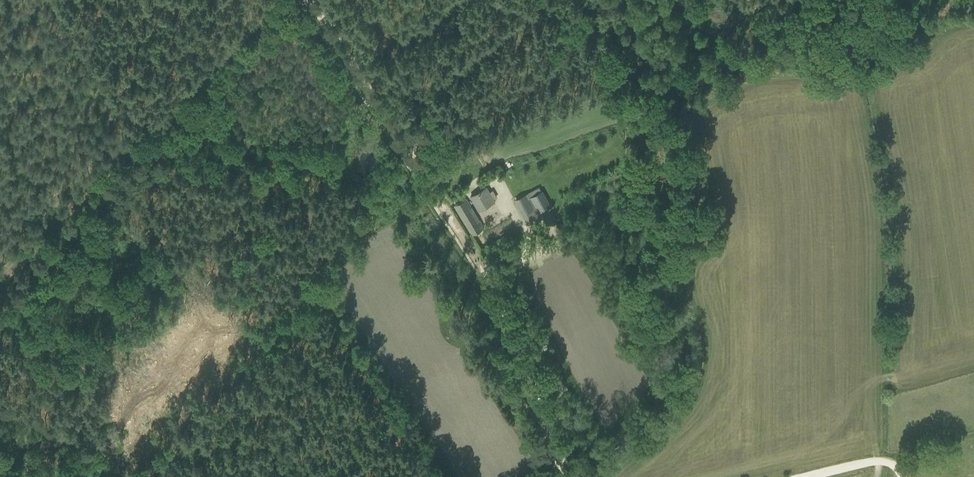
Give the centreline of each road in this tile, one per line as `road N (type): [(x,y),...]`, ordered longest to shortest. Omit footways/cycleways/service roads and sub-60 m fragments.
road 1 (unclassified): [(567,476),(495,293),(307,0)]
road 2 (track): [(140,138),(51,0)]

